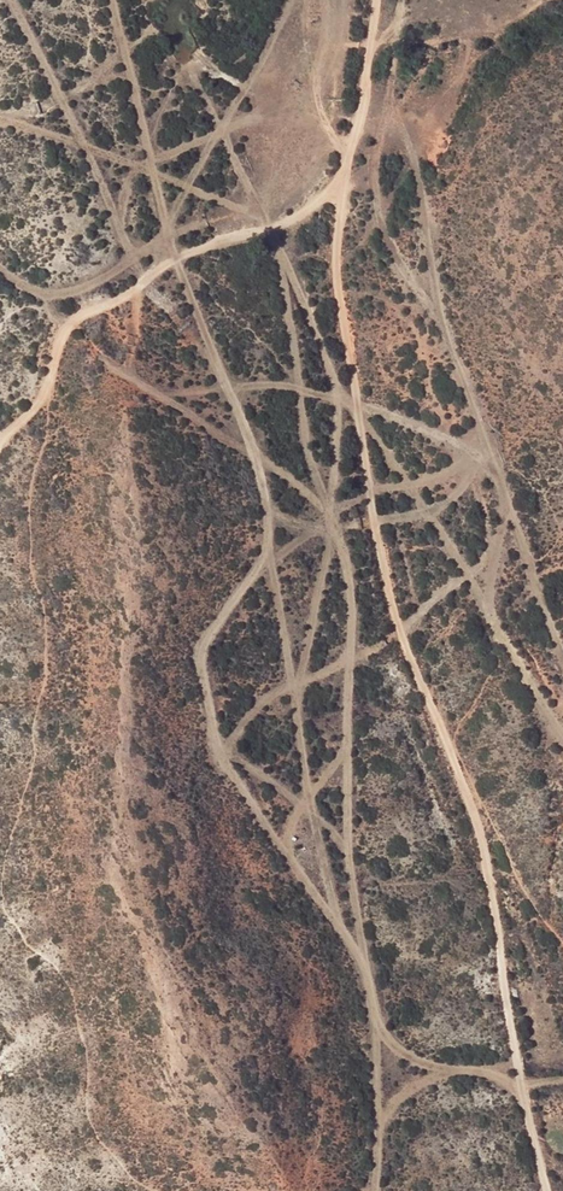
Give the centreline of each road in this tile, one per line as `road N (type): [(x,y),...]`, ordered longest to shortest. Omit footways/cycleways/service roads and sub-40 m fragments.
road 1 (track): [(548,1190),(503,982),(493,852),(419,693),(329,288),(337,181),(356,179),(391,105)]
road 2 (track): [(75,319),(111,371),(339,524),(366,528),(436,506),(486,456),(486,441),(435,297),(436,251),(391,105),(401,0)]
road 3 (track): [(377,1190),(373,1056),(349,819),(351,590),(308,444),(278,227)]
road 4 (track): [(374,0),(362,100),(337,181),(278,227),(197,247),(75,319),(47,374),(44,397),(0,440)]

